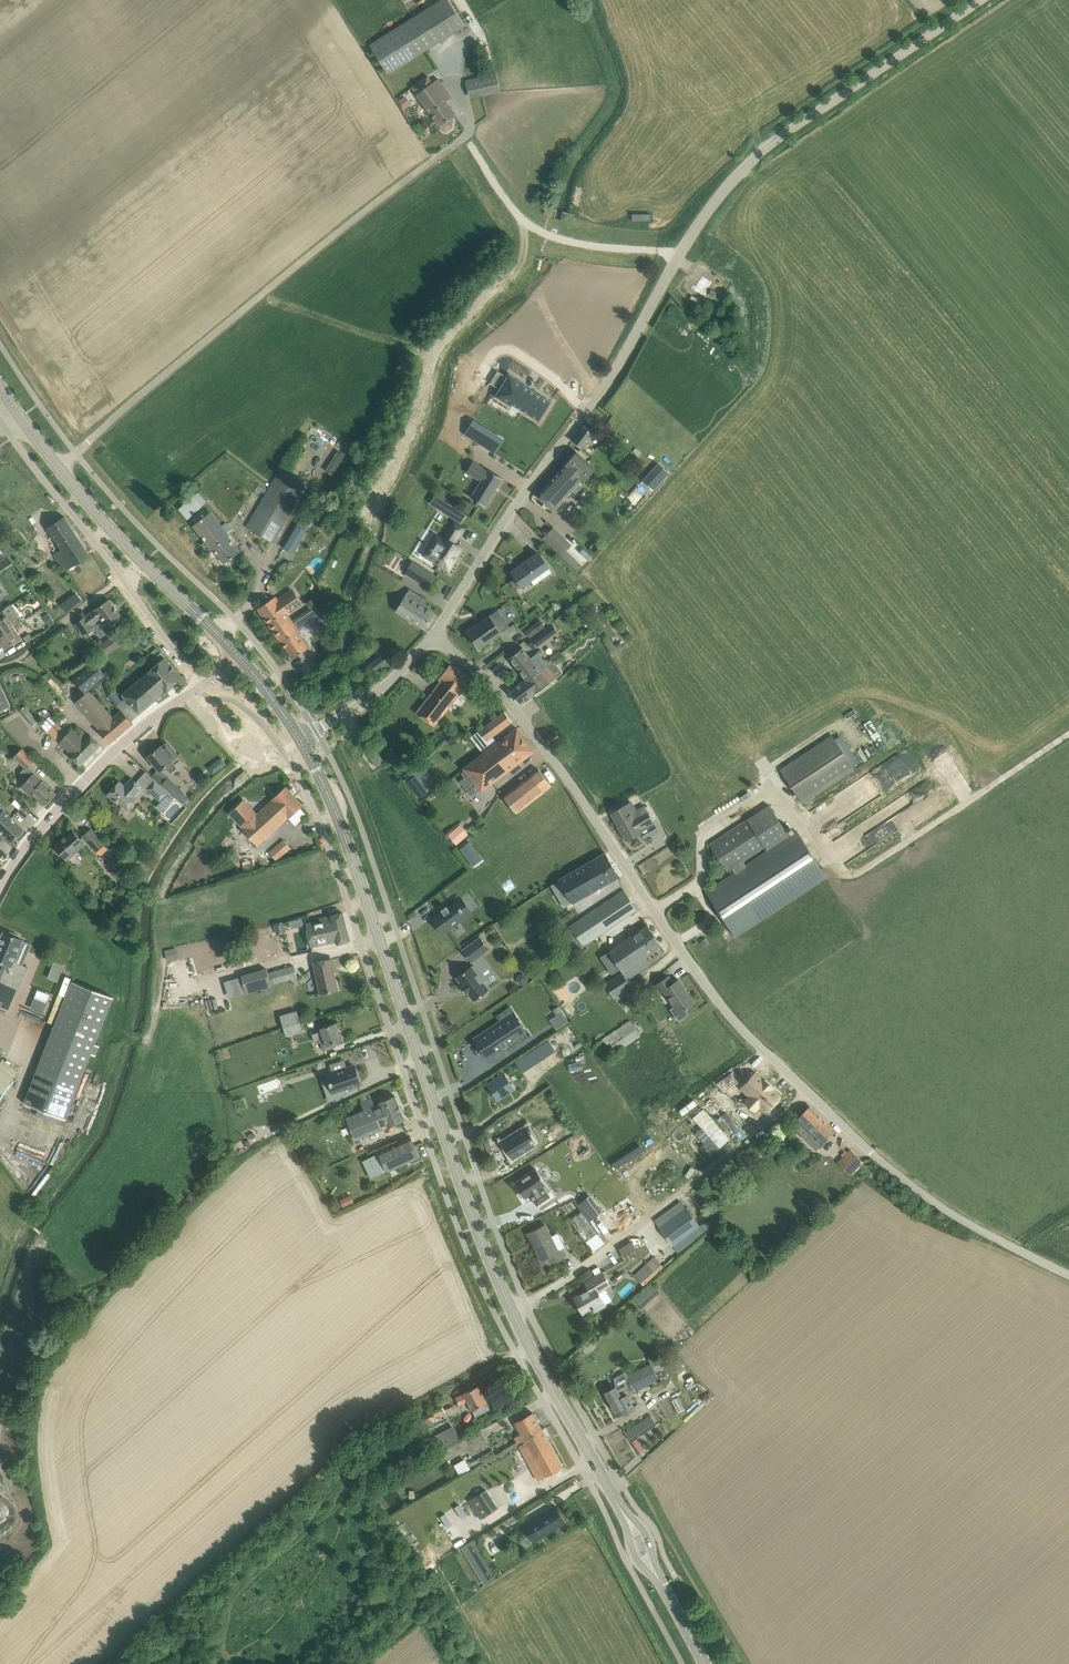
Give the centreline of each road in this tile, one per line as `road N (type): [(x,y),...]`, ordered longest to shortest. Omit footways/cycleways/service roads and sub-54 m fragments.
road 1 (unclassified): [(1068,1274),(915,1188),(740,1026),(538,740),(488,681),(432,636)]
road 2 (tertiary): [(432,636),(621,360),(709,204),(764,149),(983,0)]
road 3 (secondary): [(615,1500),(499,1280),(349,846),(301,739)]
road 4 (tertiary): [(0,890),(35,835),(111,754),(202,684)]
road 5 (track): [(828,855),(849,871),(870,865),(1068,733)]
road 6 (secondary): [(143,563),(21,417)]
road 7 (tertiary): [(301,739),(384,686),(432,636)]
road 8 (residential): [(122,579),(202,684)]
road 9 (secondary): [(237,654),(143,563)]

